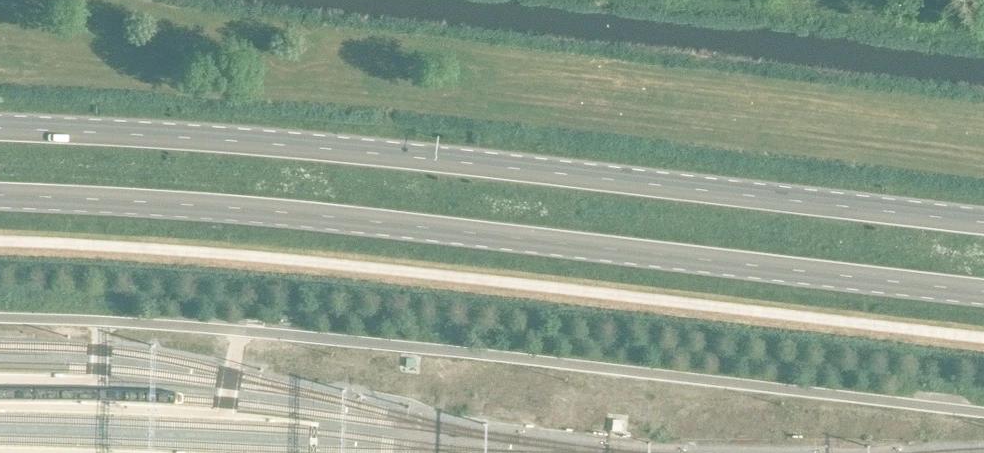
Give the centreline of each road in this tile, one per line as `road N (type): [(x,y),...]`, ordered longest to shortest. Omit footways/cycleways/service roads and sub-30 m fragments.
road 1 (primary): [(0,203),(179,212),(983,303)]
road 2 (primary): [(983,230),(309,152),(0,136)]

